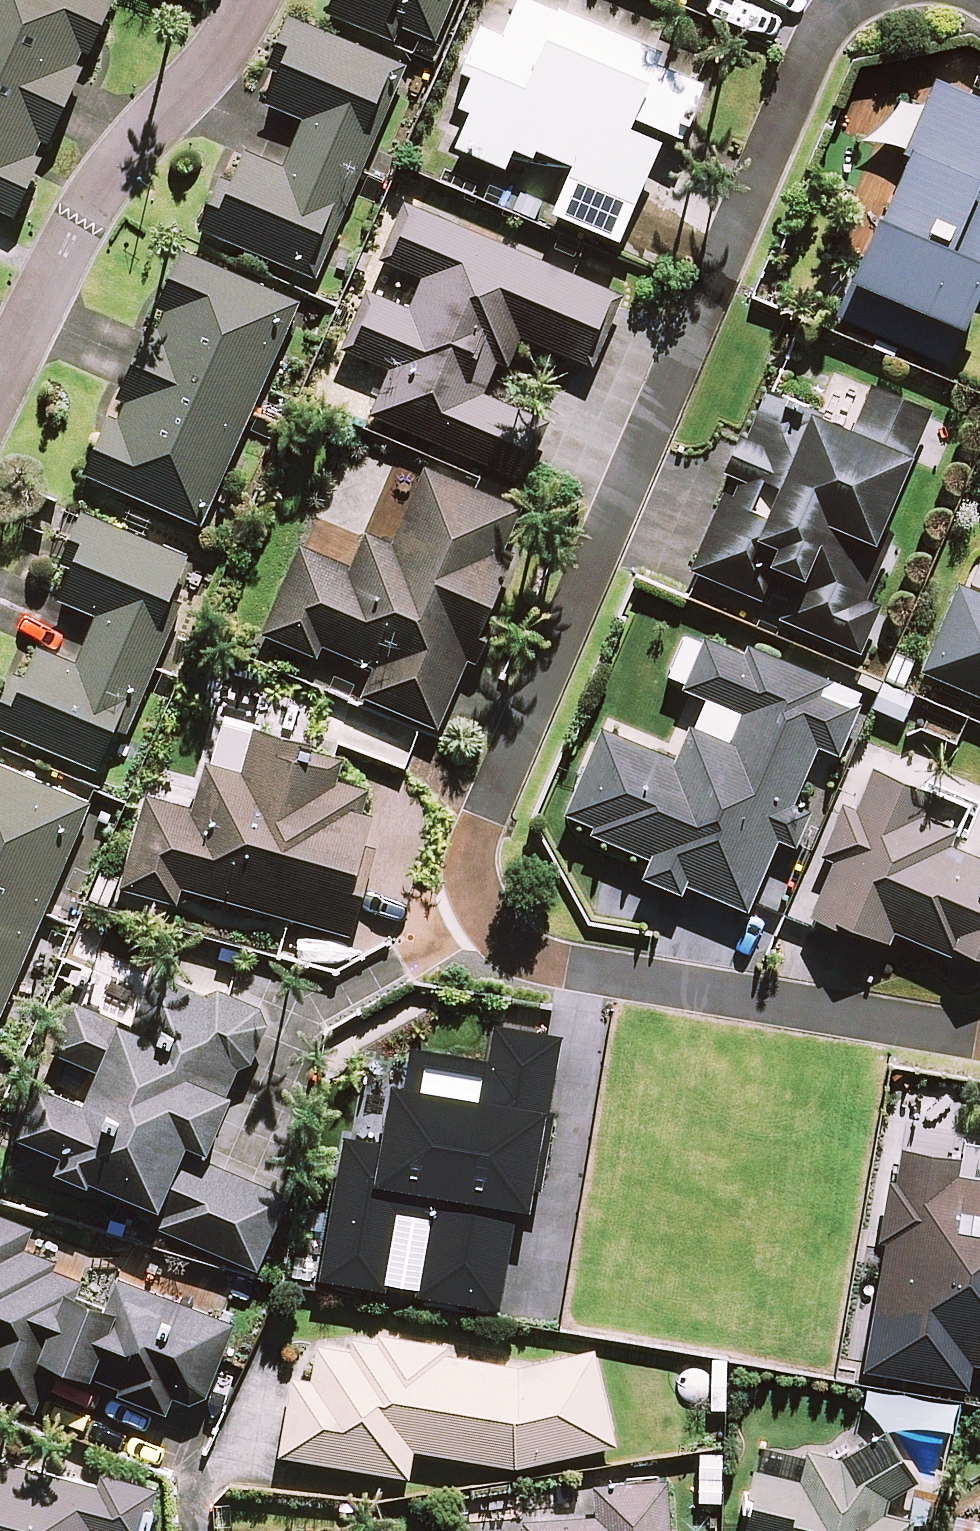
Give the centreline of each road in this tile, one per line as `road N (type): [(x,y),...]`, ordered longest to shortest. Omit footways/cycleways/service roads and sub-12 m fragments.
road 1 (residential): [(979,1040),(540,961),(509,944),(488,912),(480,871),(490,826),(822,47),(862,0)]
road 2 (residential): [(258,0),(201,93),(123,172),(0,400)]

